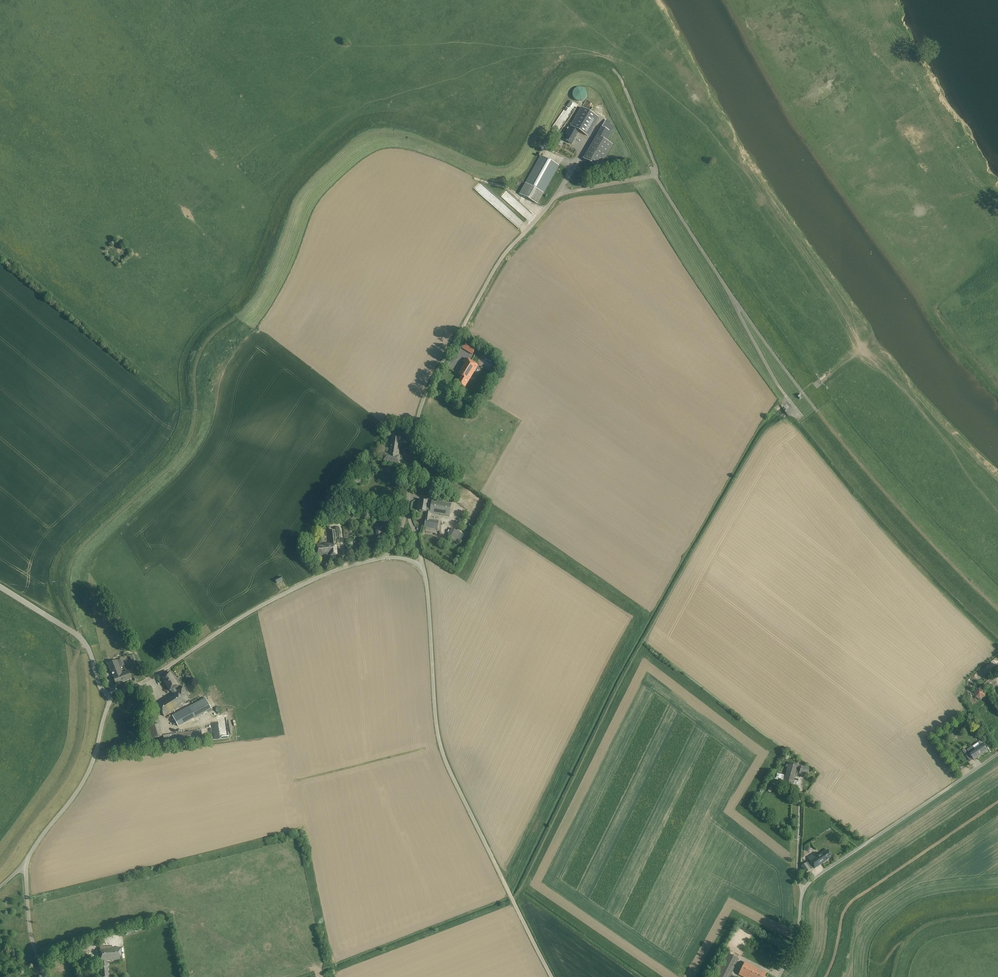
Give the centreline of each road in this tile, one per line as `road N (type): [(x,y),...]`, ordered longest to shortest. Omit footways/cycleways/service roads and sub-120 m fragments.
road 1 (unclassified): [(407,510),(422,404),(499,260),(559,195),(654,175)]
road 2 (unclassified): [(552,976),(444,755),(423,569)]
road 3 (unclassified): [(779,976),(806,886),(997,754)]
road 4 (unclassified): [(111,696),(293,589),(382,558)]
road 5 (unclassified): [(26,864),(85,778),(111,696)]
road 6 (unclassified): [(111,696),(83,641),(0,587)]
road 7 (unclassified): [(817,411),(731,295)]
road 8 (unclassified): [(654,175),(731,295)]

